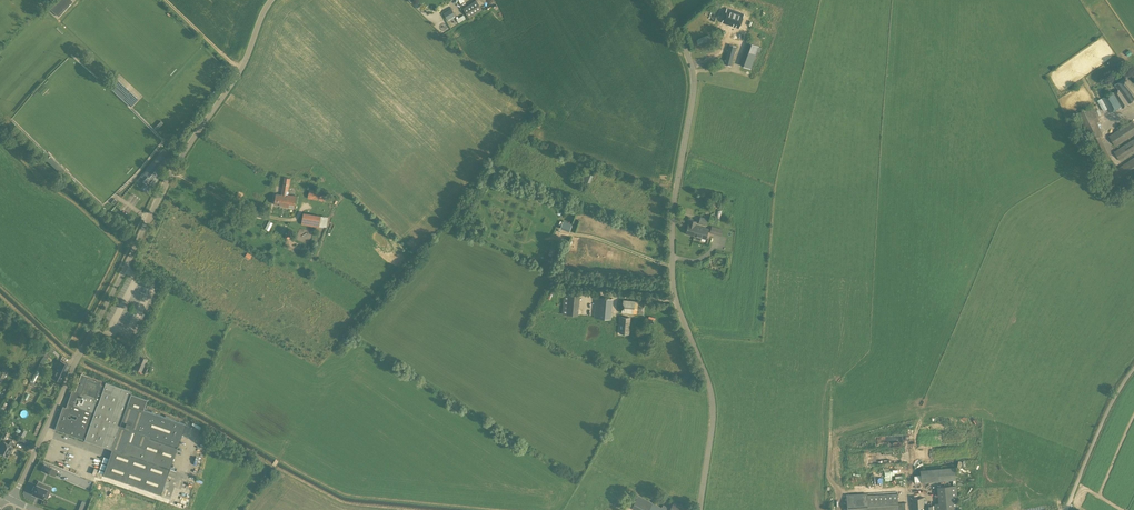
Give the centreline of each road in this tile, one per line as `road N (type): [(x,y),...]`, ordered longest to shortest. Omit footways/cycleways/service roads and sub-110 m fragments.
road 1 (unclassified): [(13,500),(169,177),(239,71),(272,0)]
road 2 (unclassified): [(700,509),(713,408),(674,300),(671,245),(693,79),(663,0)]
road 3 (unclassified): [(1065,509),(1133,365)]

